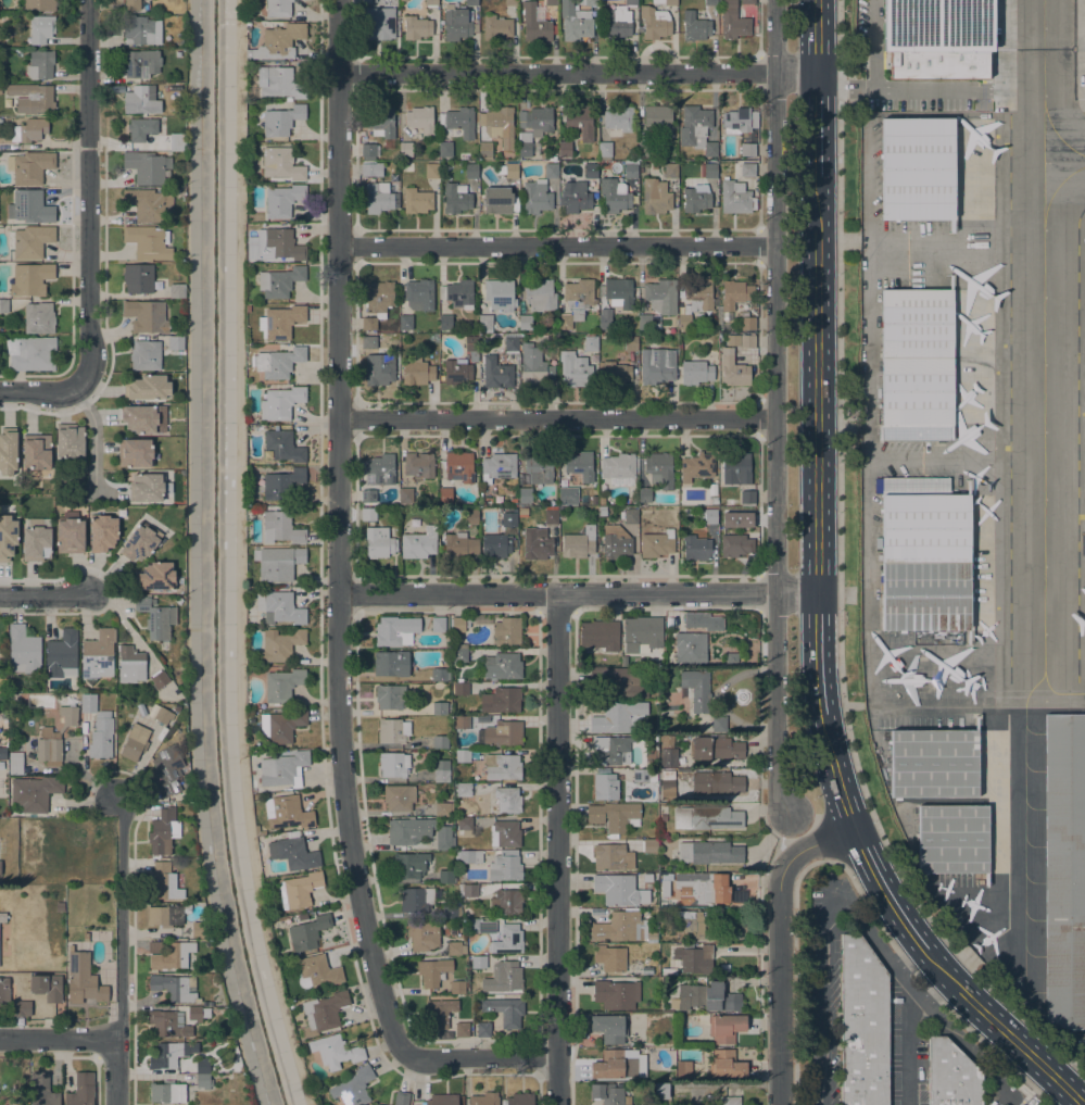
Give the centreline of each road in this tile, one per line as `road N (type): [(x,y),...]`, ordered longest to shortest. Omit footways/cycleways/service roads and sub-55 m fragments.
road 1 (residential): [(405,1053),(371,960),(341,770),(338,0)]
road 2 (residential): [(777,594),(775,0)]
road 3 (residential): [(557,1104),(558,594)]
road 4 (residential): [(93,495),(94,428),(73,385),(89,360),(88,0)]
road 5 (secondary): [(1083,1104),(961,990),(896,909),(854,828),(822,715)]
road 6 (residential): [(817,72),(338,74)]
road 7 (residential): [(817,594),(338,594)]
road 8 (residential): [(775,244),(338,246)]
road 9 (residential): [(775,417),(338,418)]
road 10 (secondary): [(817,594),(819,175)]
road 11 (residential): [(854,828),(794,854),(780,874),(779,1104)]
road 12 (residential): [(116,1104),(121,816),(114,801)]
road 13 (residential): [(777,594),(775,776),(786,808)]
road 14 (residential): [(557,1057),(405,1053)]
road 15 (secondary): [(822,715),(817,594)]

